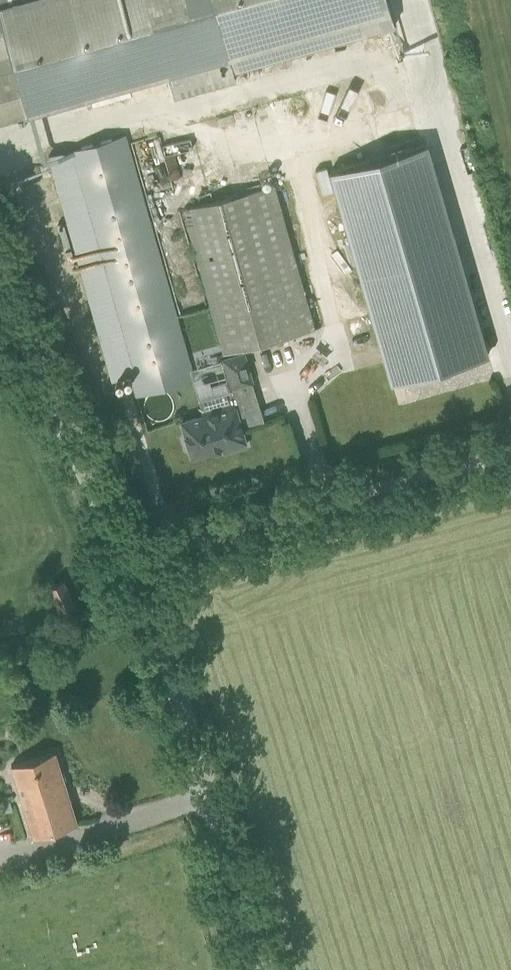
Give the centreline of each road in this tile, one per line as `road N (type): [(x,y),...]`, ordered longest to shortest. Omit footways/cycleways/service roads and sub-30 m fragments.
road 1 (unclassified): [(268,969),(164,638),(127,558)]
road 2 (unclassified): [(127,558),(510,454)]
road 3 (unclassified): [(127,558),(0,300)]

